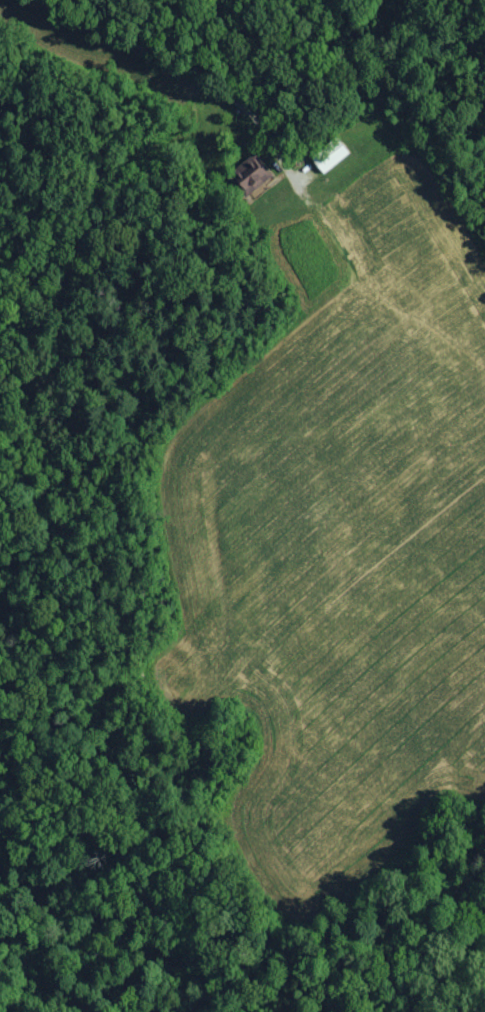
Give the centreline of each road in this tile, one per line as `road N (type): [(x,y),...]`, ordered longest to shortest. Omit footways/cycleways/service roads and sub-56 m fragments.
road 1 (residential): [(309,202),(243,105),(44,0)]

